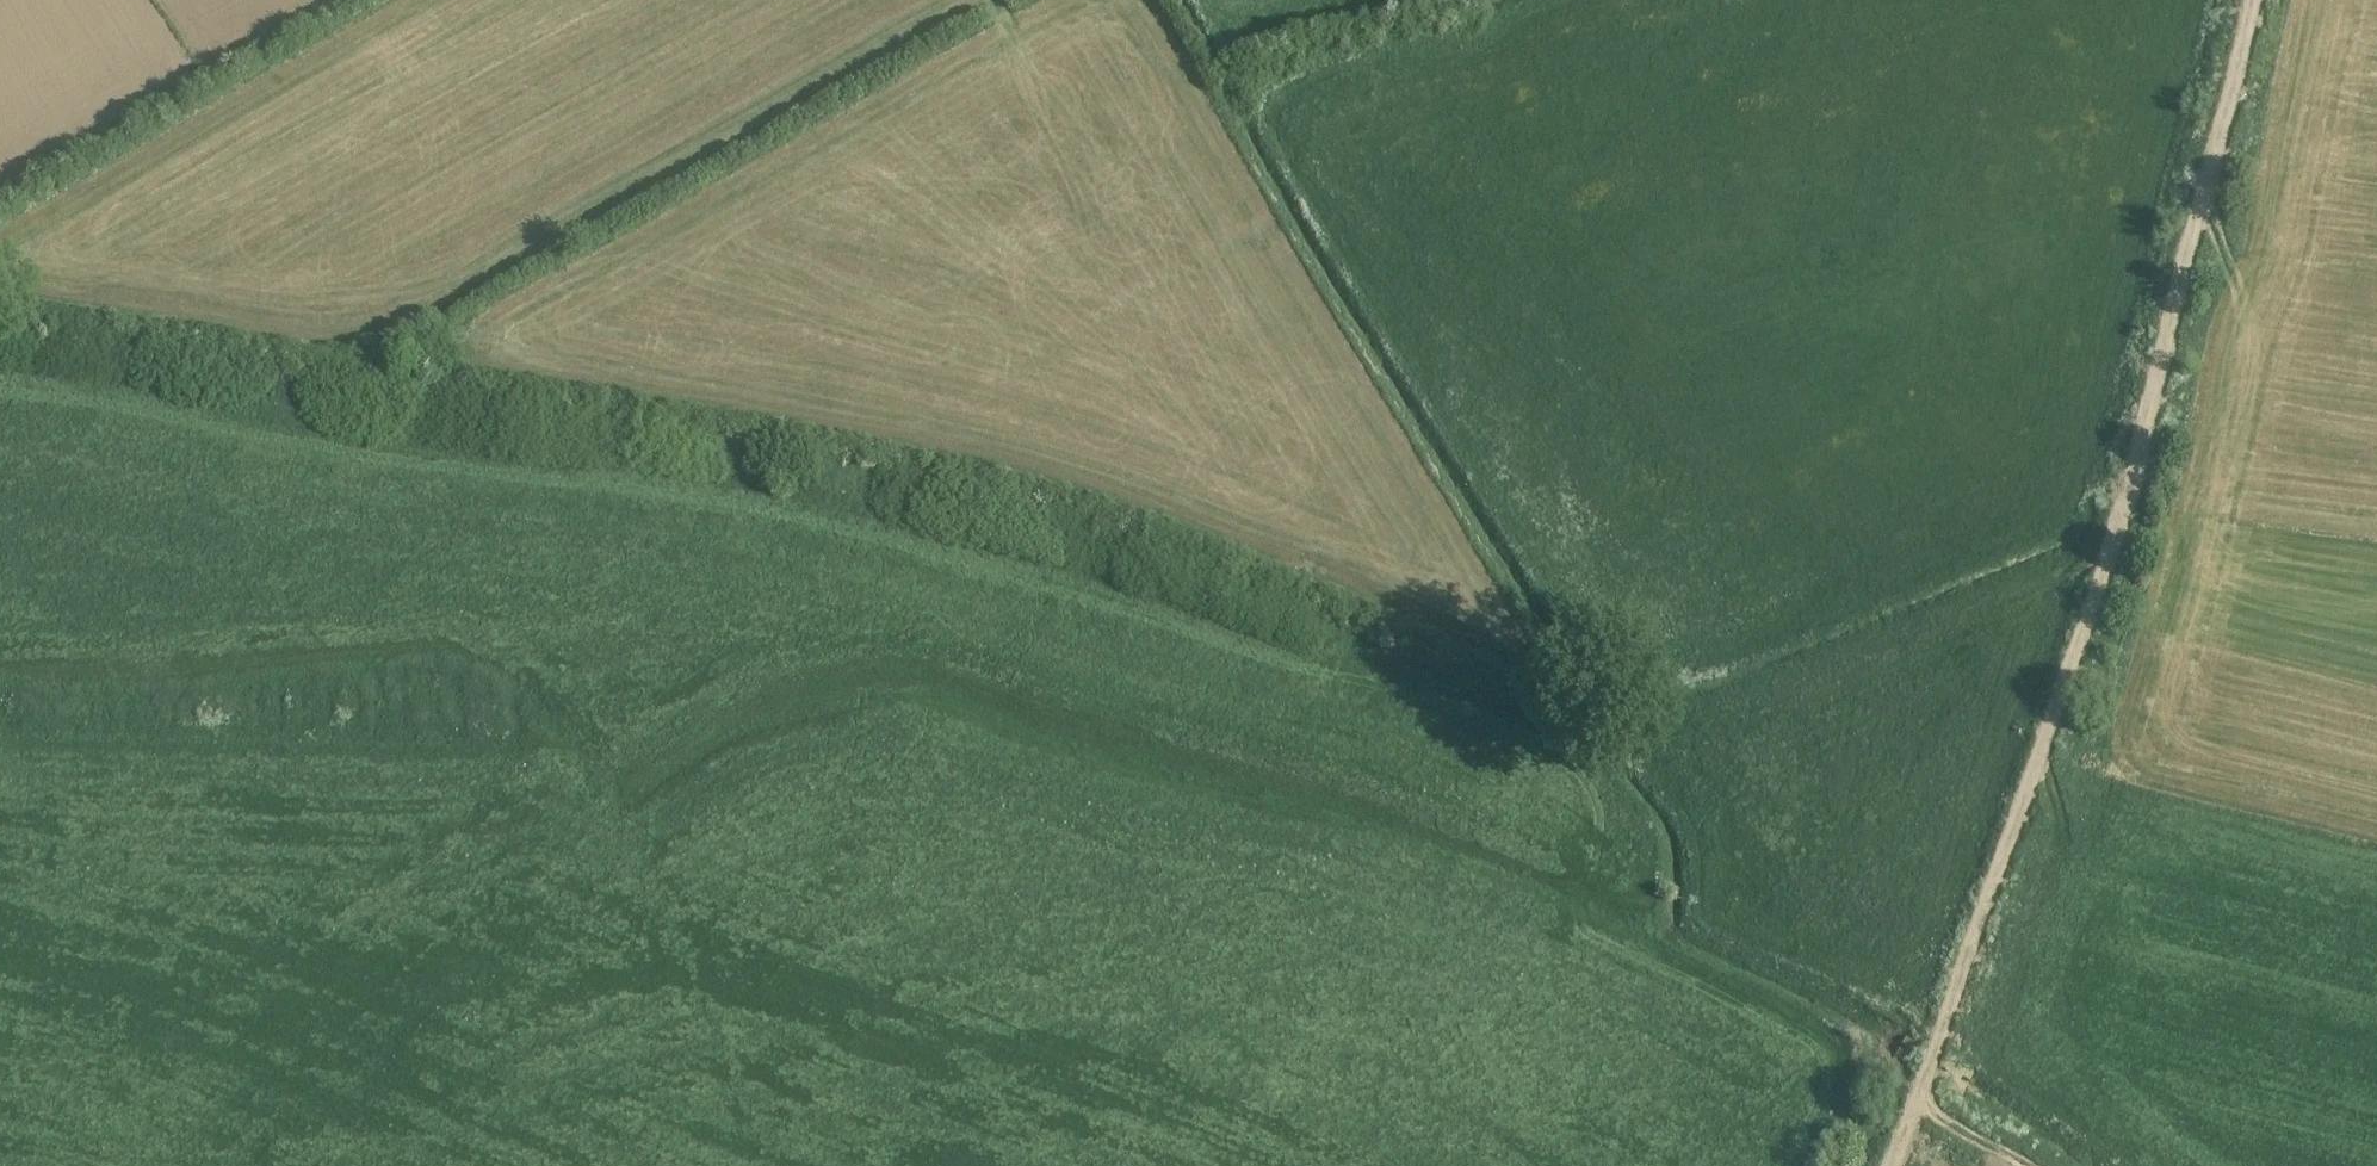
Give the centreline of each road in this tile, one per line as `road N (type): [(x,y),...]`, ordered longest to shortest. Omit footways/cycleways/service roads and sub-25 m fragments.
road 1 (track): [(2257,0),(2144,459),(1894,1165)]

